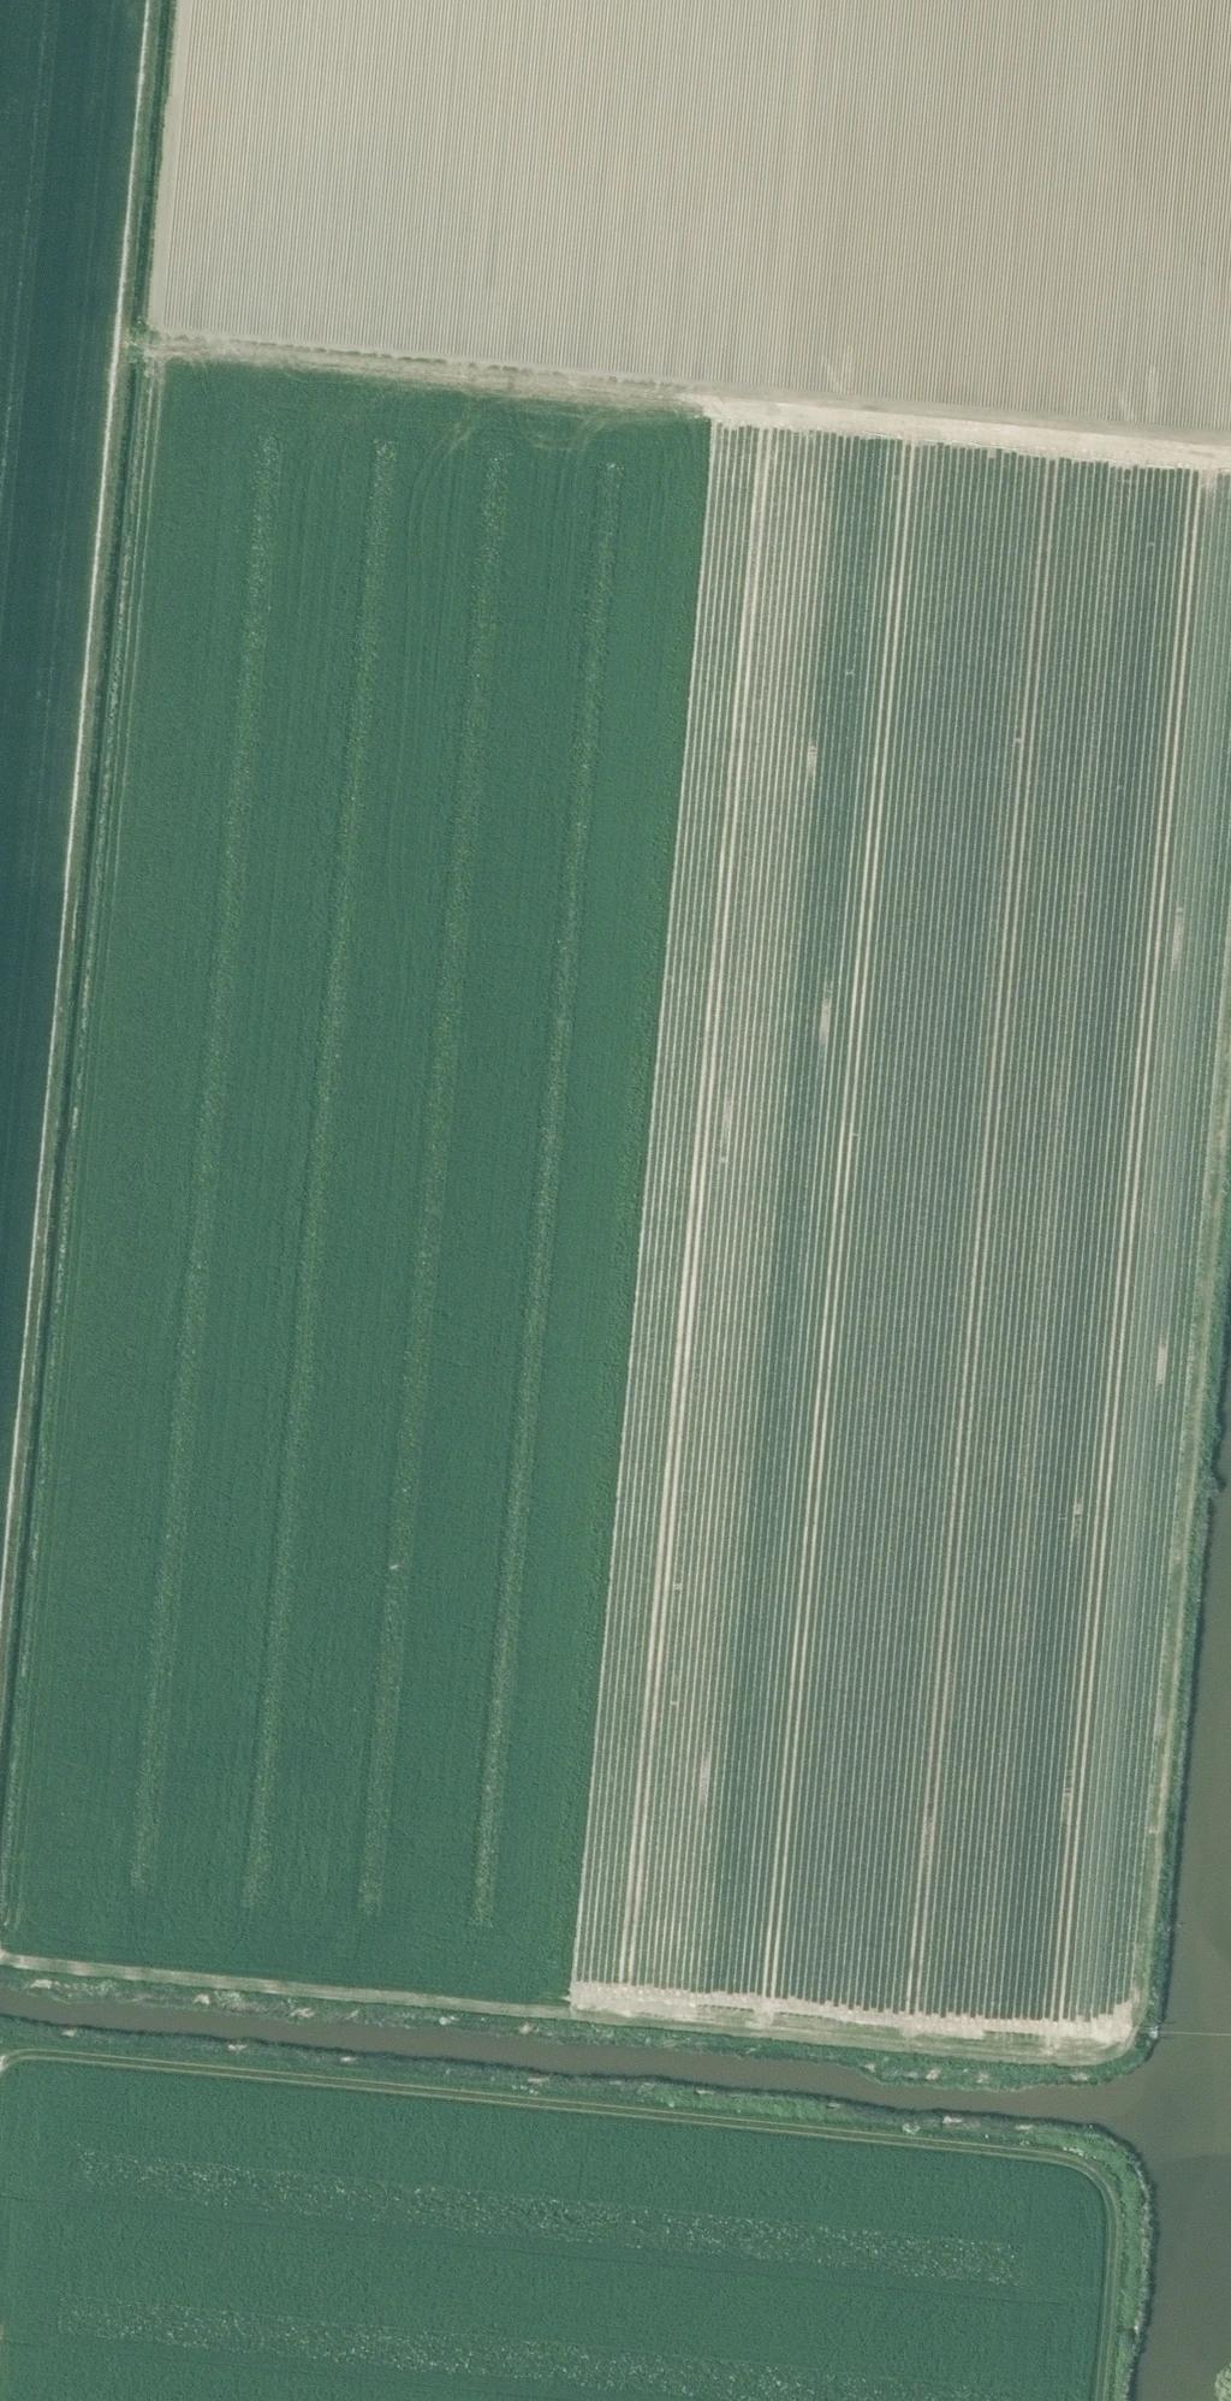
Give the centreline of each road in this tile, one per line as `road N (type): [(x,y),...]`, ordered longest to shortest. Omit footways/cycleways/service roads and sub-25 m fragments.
road 1 (track): [(1153,2028),(1137,2058),(1106,2074),(1042,2073),(0,1969)]
road 2 (track): [(1230,1193),(1153,2028)]

